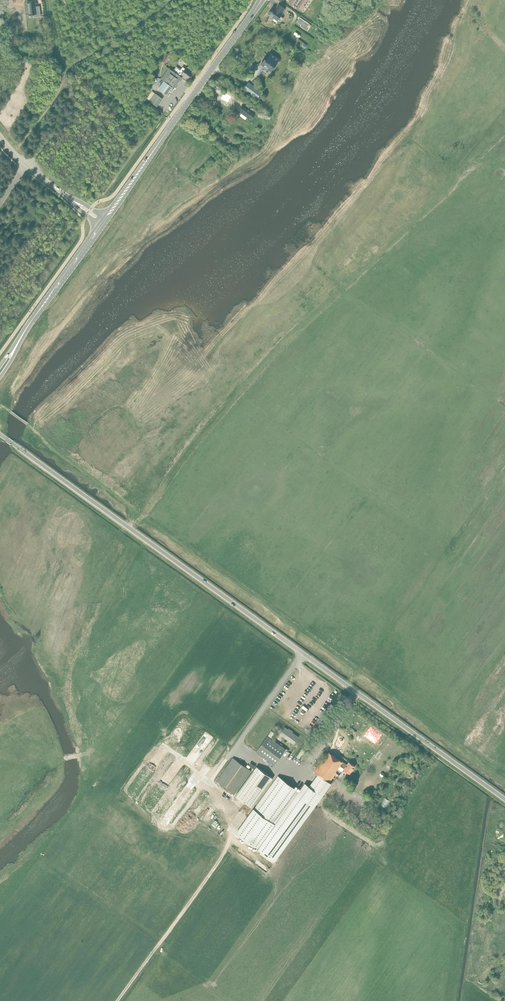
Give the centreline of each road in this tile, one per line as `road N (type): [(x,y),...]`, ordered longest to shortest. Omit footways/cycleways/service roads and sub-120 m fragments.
road 1 (unclassified): [(504,799),(0,434)]
road 2 (tertiary): [(103,222),(261,0)]
road 3 (tertiary): [(0,371),(103,222)]

